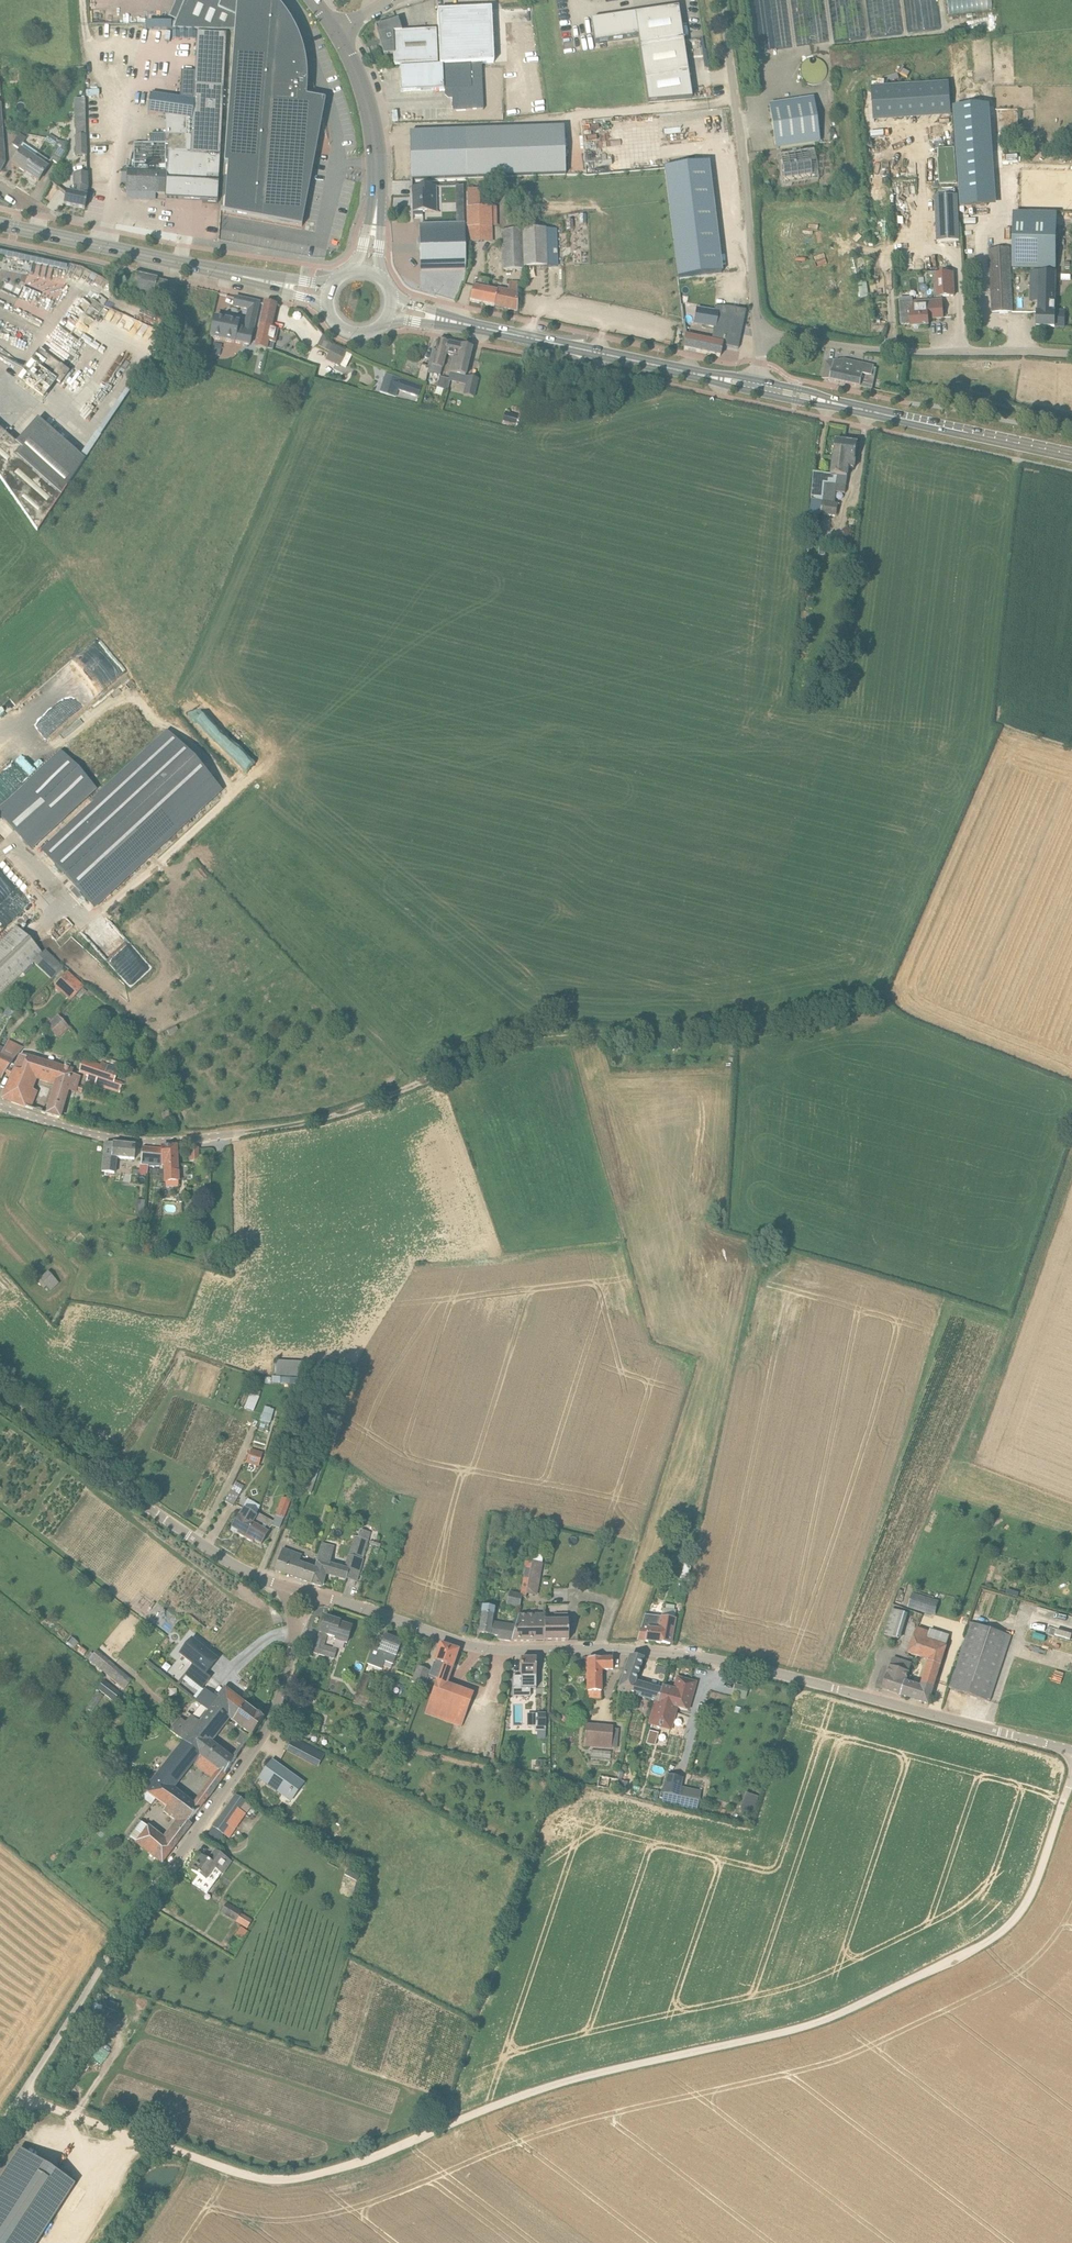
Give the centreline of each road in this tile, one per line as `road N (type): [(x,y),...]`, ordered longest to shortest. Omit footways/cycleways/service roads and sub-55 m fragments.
road 1 (track): [(20,2095),(250,2174),(291,2179),(572,2079),(810,2025),(1012,1924),(1071,1777)]
road 2 (unclassified): [(1071,1749),(691,1654),(481,1647),(317,1594)]
road 3 (track): [(888,1001),(703,1031),(531,1036),(356,1107),(243,1131)]
road 4 (unclassified): [(0,2127),(128,1922),(269,1725),(296,1627)]
road 5 (unclassified): [(278,1584),(191,1536),(0,1399)]
road 6 (unclassified): [(758,331),(722,0)]
road 7 (unclassified): [(758,331),(882,349),(1071,353)]
road 8 (primary): [(704,375),(453,321)]
road 9 (primary): [(243,276),(0,224)]
road 10 (unclassified): [(243,1131),(139,1140),(0,1105)]
road 11 (primary): [(1071,455),(837,404)]
road 12 (tertiary): [(377,198),(370,111),(336,30)]

